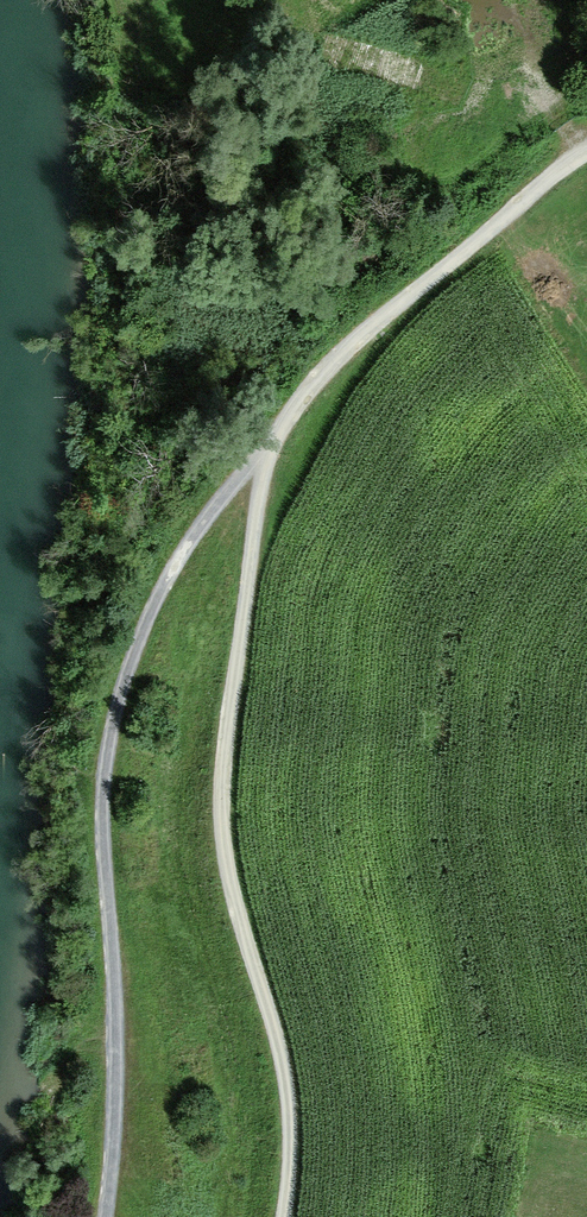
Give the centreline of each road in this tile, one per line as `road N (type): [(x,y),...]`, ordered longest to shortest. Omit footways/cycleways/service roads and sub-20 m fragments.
road 1 (track): [(260,460),(211,498),(136,626),(110,746),(117,1026),(94,1216)]
road 2 (track): [(260,460),(223,757),(228,887),(289,1081),(278,1216)]
road 3 (track): [(586,151),(331,359),(260,460)]
road 4 (track): [(576,156),(532,34),(482,0)]

